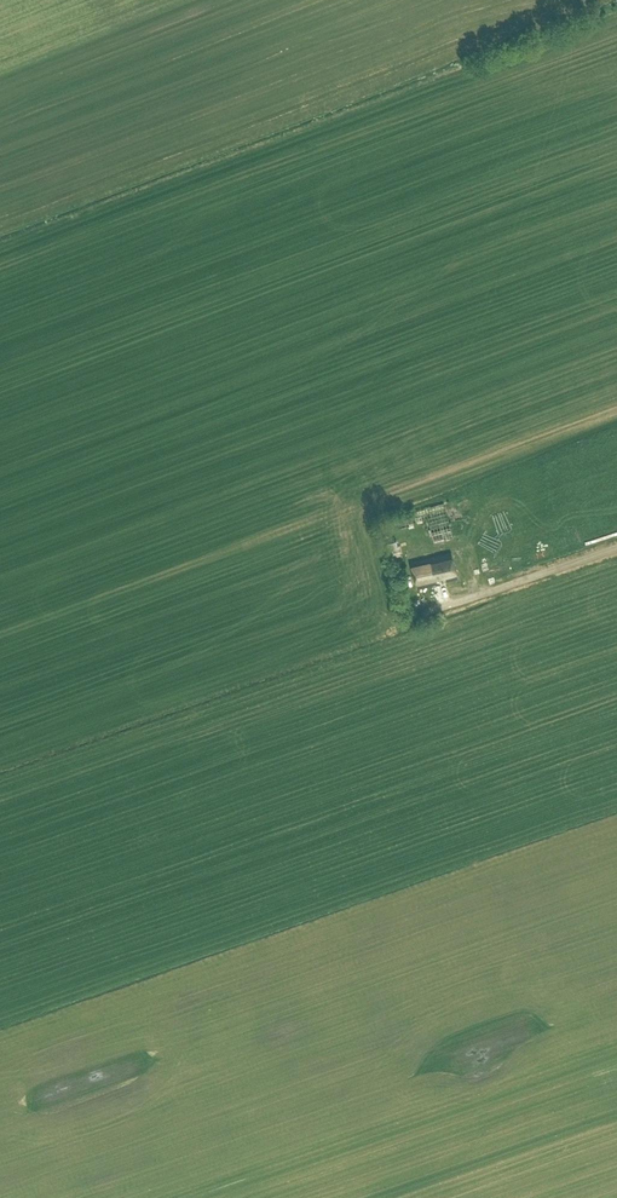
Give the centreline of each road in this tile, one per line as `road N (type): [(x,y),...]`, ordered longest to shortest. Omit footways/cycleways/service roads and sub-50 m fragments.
road 1 (track): [(616,548),(452,602)]

